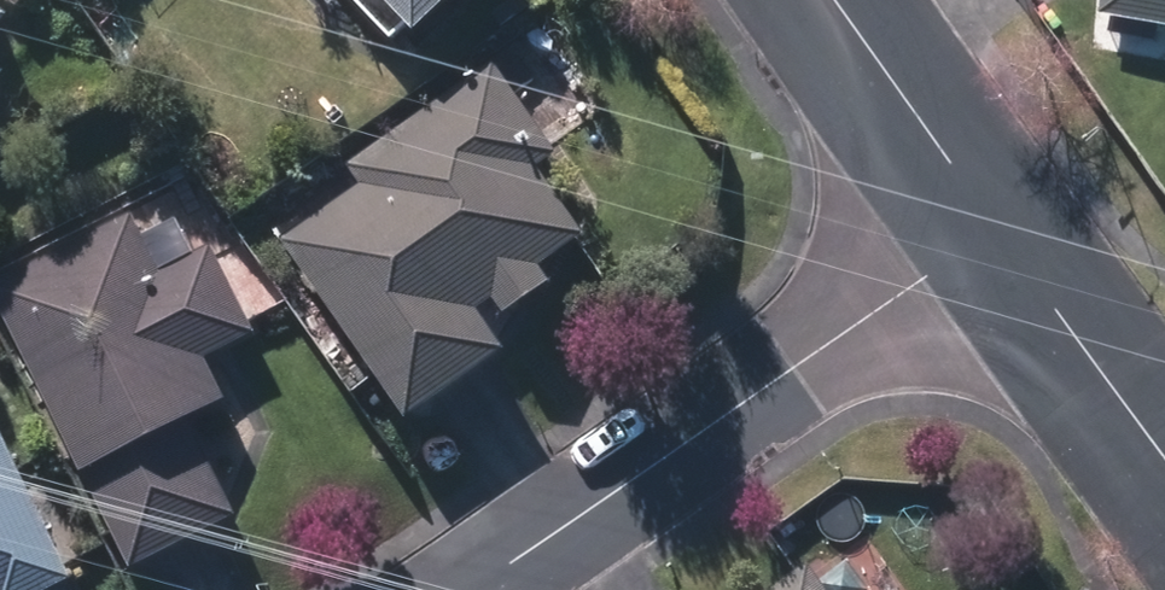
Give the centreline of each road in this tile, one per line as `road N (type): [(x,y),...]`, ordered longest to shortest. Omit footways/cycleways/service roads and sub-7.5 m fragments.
road 1 (residential): [(1008,225),(473,589)]
road 2 (residential): [(836,0),(1008,225)]
road 3 (residential): [(1008,225),(1164,449)]

